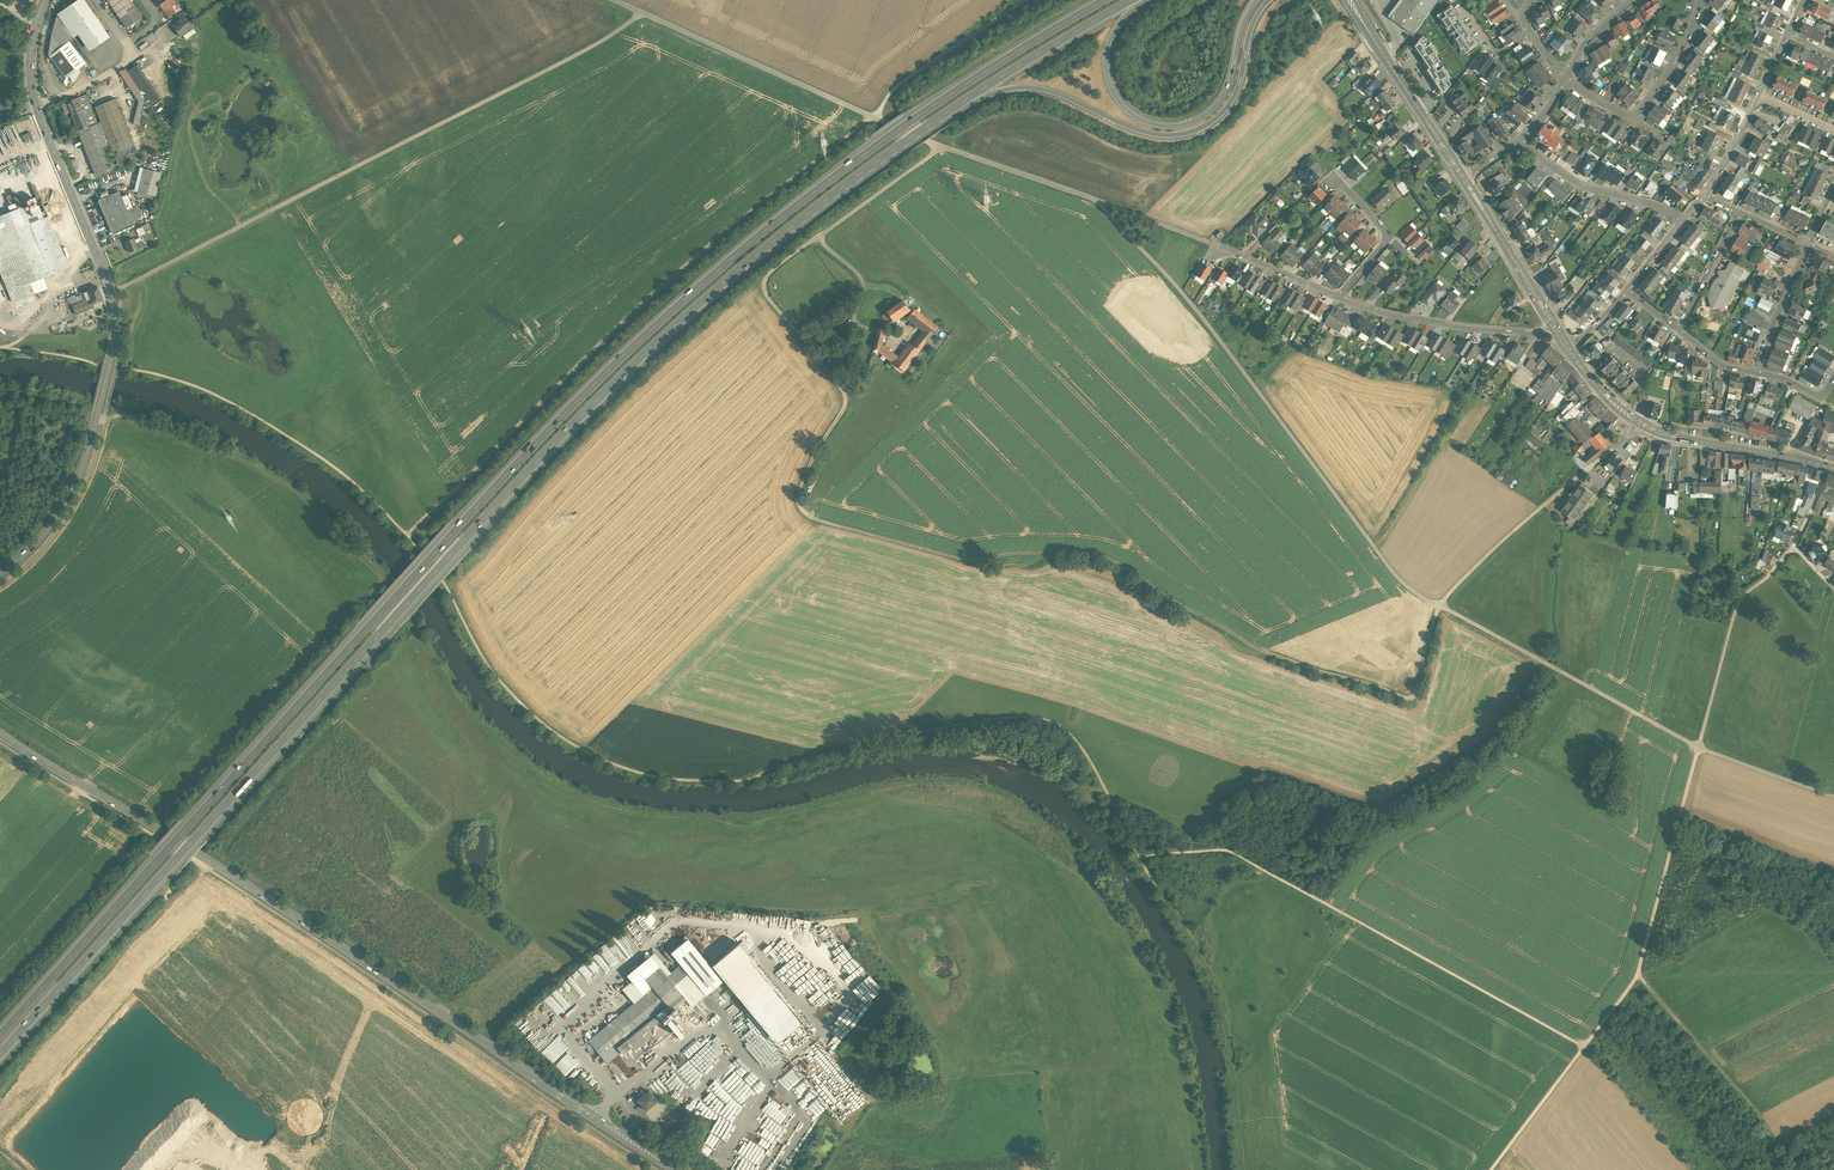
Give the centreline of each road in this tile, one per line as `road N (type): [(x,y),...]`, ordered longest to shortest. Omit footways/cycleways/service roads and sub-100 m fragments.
road 1 (motorway): [(1101,0),(849,165),(614,365),(0,1034)]
road 2 (track): [(0,351),(199,389),(335,468),(384,510),(447,585),(487,663),(512,692),(546,726),(618,768),(689,784),(739,780),(988,723),(1044,722),(1068,732),(1089,756),(1138,857)]
road 3 (motorway): [(0,1053),(624,373),(756,255),(927,126)]
road 4 (track): [(1542,507),(1444,601),(1420,699),(1405,701),(1256,652),(1104,561),(962,563),(811,519),(803,508),(806,488),(849,412),(848,393)]
road 5 (track): [(1833,797),(1699,748),(1410,589),(1183,292),(1104,204)]
road 6 (track): [(410,538),(747,213),(867,122),(892,90),(1028,0)]
road 7 (secondary): [(676,1169),(270,900),(0,733)]
road 8 (track): [(111,293),(590,48),(639,13)]
road 9 (track): [(1589,1049),(1236,854),(1138,857)]
road 10 (track): [(1794,547),(1739,600),(1638,974)]
road 11 (motorway): [(927,126),(990,95),(1026,88),(1142,131),(1196,130),(1235,98),(1254,24),(1270,0)]
road 12 (secondary): [(49,0),(36,35),(33,93),(117,322),(98,412)]
road 13 (track): [(938,146),(766,278),(768,295),(848,393)]
road 14 (motorway): [(1257,0),(1224,96),(1206,115),(1174,126),(1129,112),(1108,80),(1111,33),(1146,0)]
road 15 (track): [(639,13),(938,146)]
road 16 (track): [(213,863),(0,1096)]
road 17 (secondary): [(1827,466),(1644,426),(1604,396),(1570,349)]
road 18 (track): [(1638,974),(1805,1169)]
road 19 (motorway): [(927,126),(1130,0)]
road 20 (residential): [(1556,327),(1476,329),(1340,296)]
road 21 (residential): [(1565,78),(1635,119),(1678,58),(1700,0)]
road 22 (secondary): [(1465,178),(1349,0)]
road 23 (track): [(337,523),(272,477),(165,429)]
road 24 (secondary): [(0,573),(57,517),(98,412)]
road 25 (residential): [(1518,141),(1582,186),(1685,219)]
road 26 (track): [(938,146),(1104,204)]
road 27 (secondary): [(1556,327),(1465,178)]
road 28 (track): [(1498,1169),(1589,1049)]
road 29 (residential): [(1755,373),(1809,243)]
road 30 (residential): [(1678,331),(1739,212)]
road 31 (residential): [(1340,296),(1216,246)]

